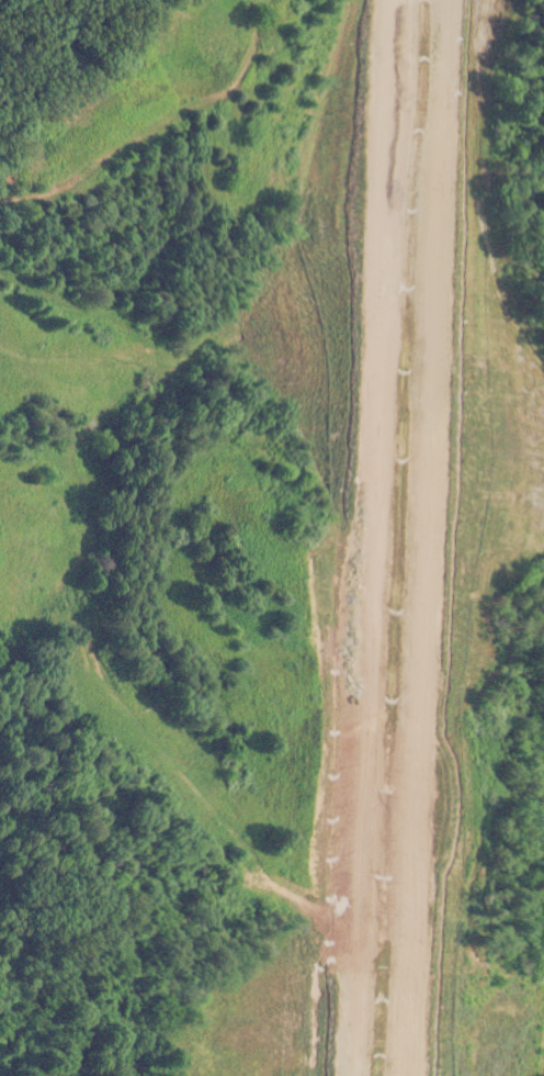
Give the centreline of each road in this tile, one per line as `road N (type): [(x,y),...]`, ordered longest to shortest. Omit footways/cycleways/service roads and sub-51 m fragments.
road 1 (trunk): [(406,1075),(449,0)]
road 2 (trunk): [(390,0),(351,1075)]

